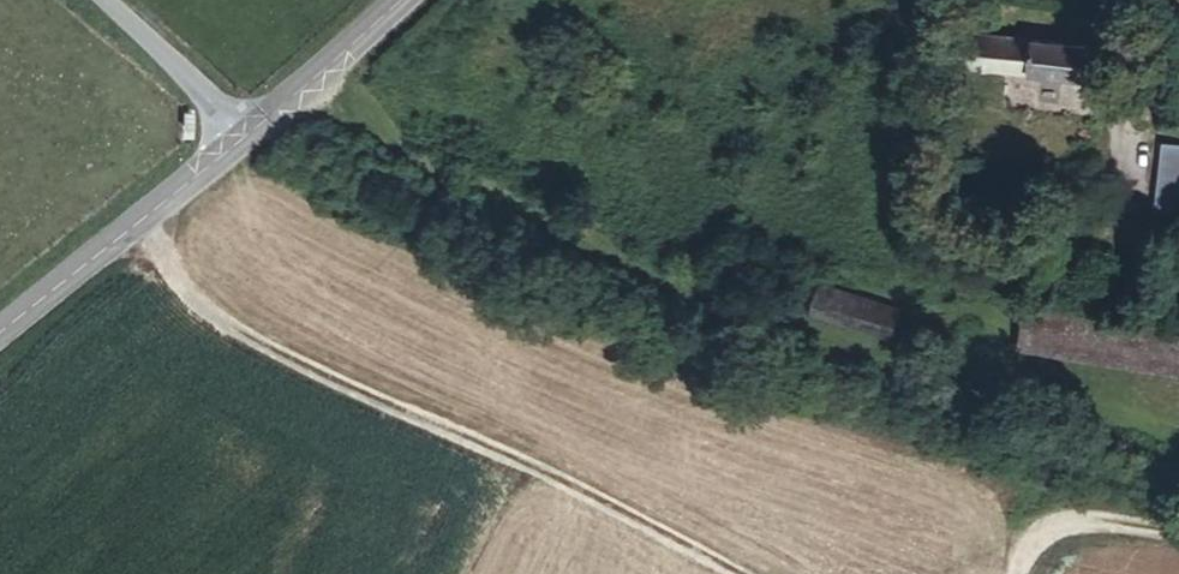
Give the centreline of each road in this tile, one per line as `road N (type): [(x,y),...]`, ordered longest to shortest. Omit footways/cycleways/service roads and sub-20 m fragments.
road 1 (track): [(743,573),(216,314),(130,222)]
road 2 (tertiary): [(0,324),(233,142)]
road 3 (track): [(1178,522),(1039,510),(1020,525),(1010,573)]
road 4 (tertiary): [(233,142),(385,0)]
road 5 (unclassified): [(233,142),(98,0)]

